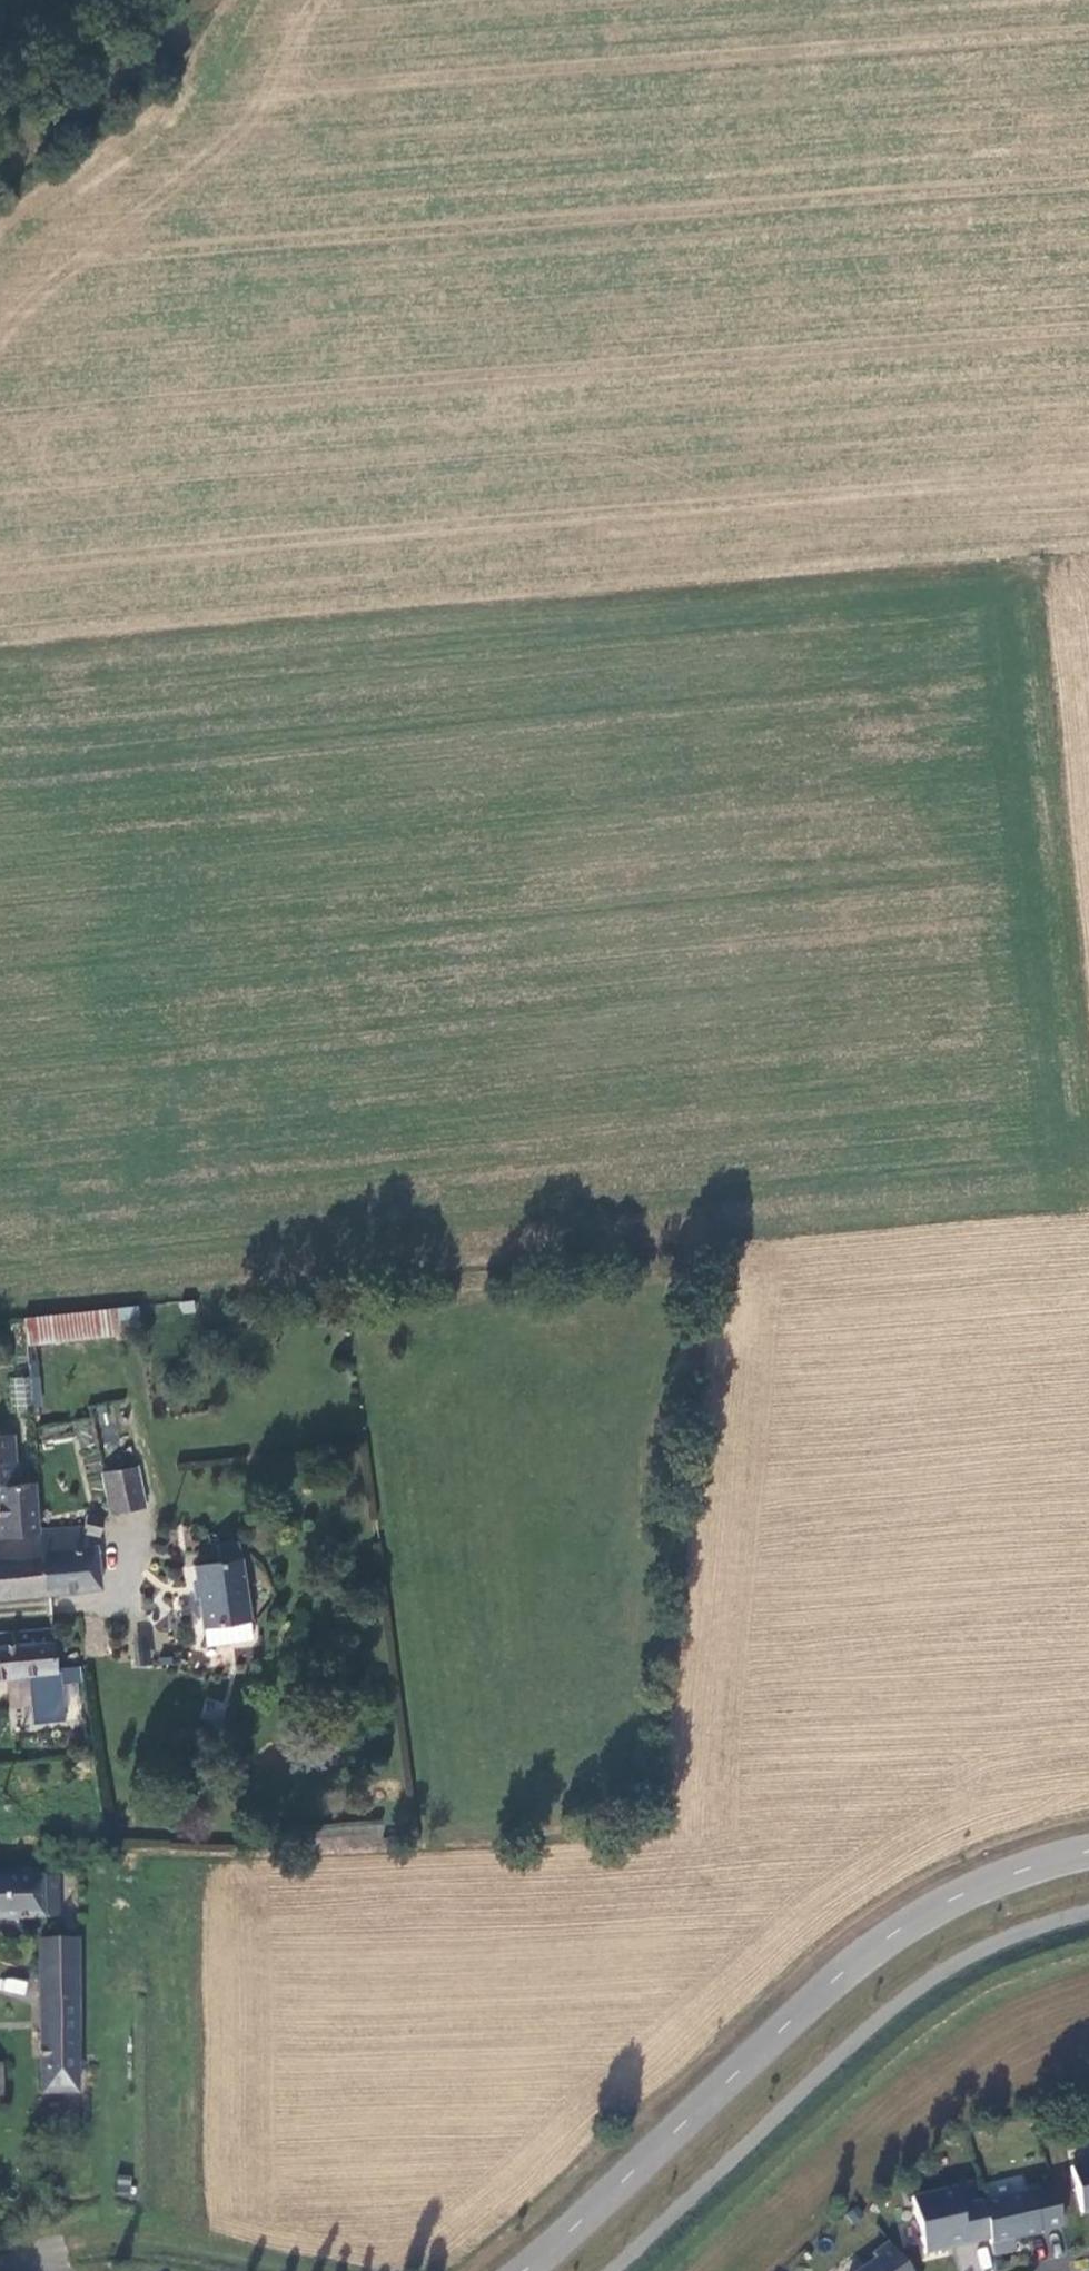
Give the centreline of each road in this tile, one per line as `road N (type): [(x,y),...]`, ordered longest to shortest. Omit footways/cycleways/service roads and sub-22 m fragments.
road 1 (tertiary): [(521,2270),(861,1954),(959,1894),(1088,1853)]
road 2 (track): [(0,180),(219,0)]

